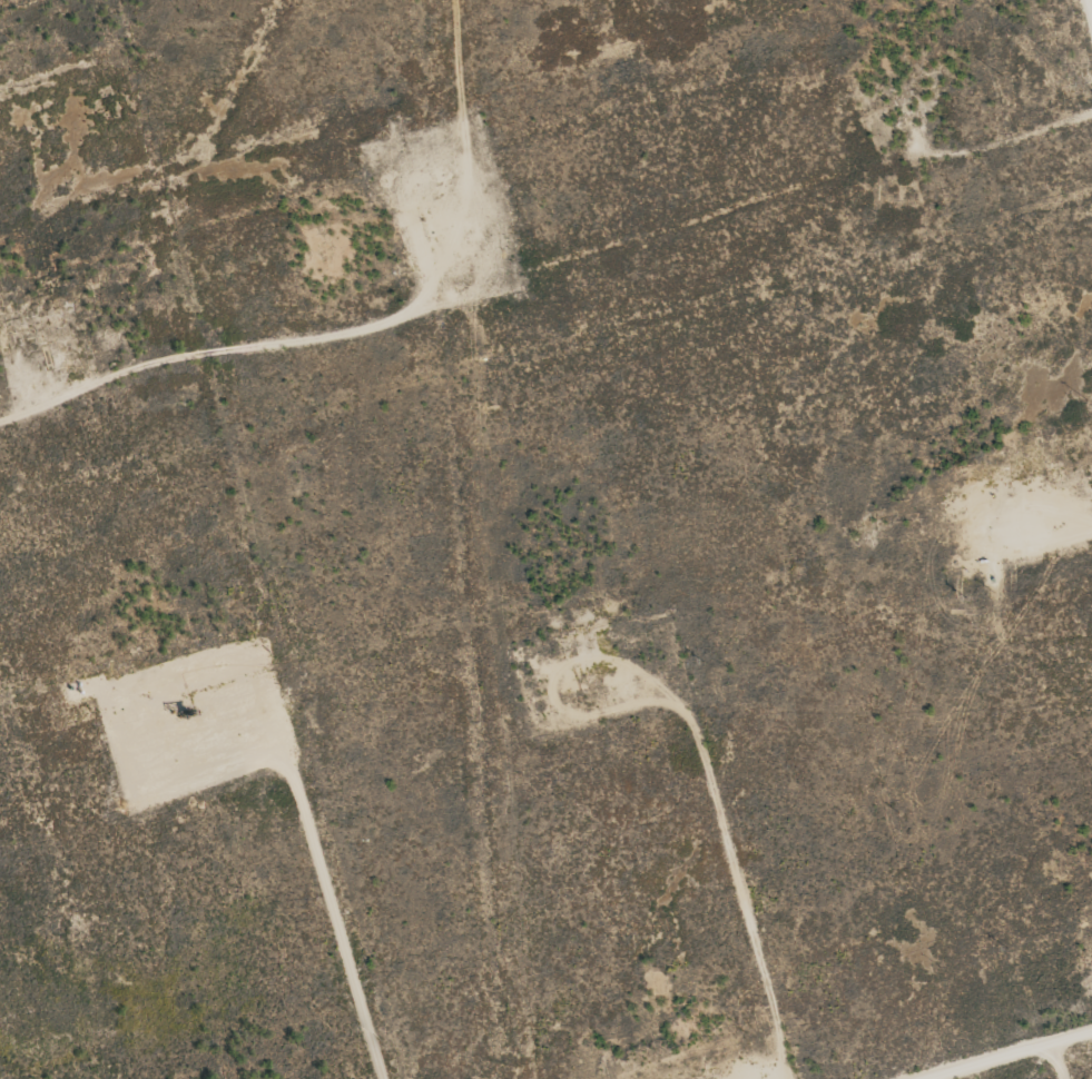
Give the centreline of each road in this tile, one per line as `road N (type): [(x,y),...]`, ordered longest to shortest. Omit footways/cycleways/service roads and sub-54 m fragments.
road 1 (track): [(0,409),(134,355),(350,328),(426,303)]
road 2 (track): [(891,1078),(1091,1021)]

